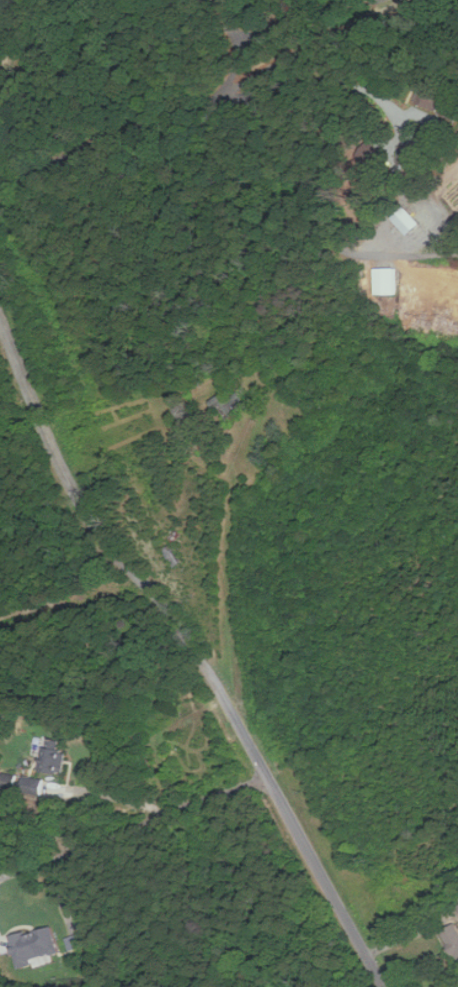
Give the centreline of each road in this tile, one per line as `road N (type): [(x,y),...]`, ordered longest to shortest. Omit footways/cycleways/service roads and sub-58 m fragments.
road 1 (residential): [(383,986),(187,635),(93,524),(63,472),(0,316)]
road 2 (residential): [(266,776),(0,875)]

